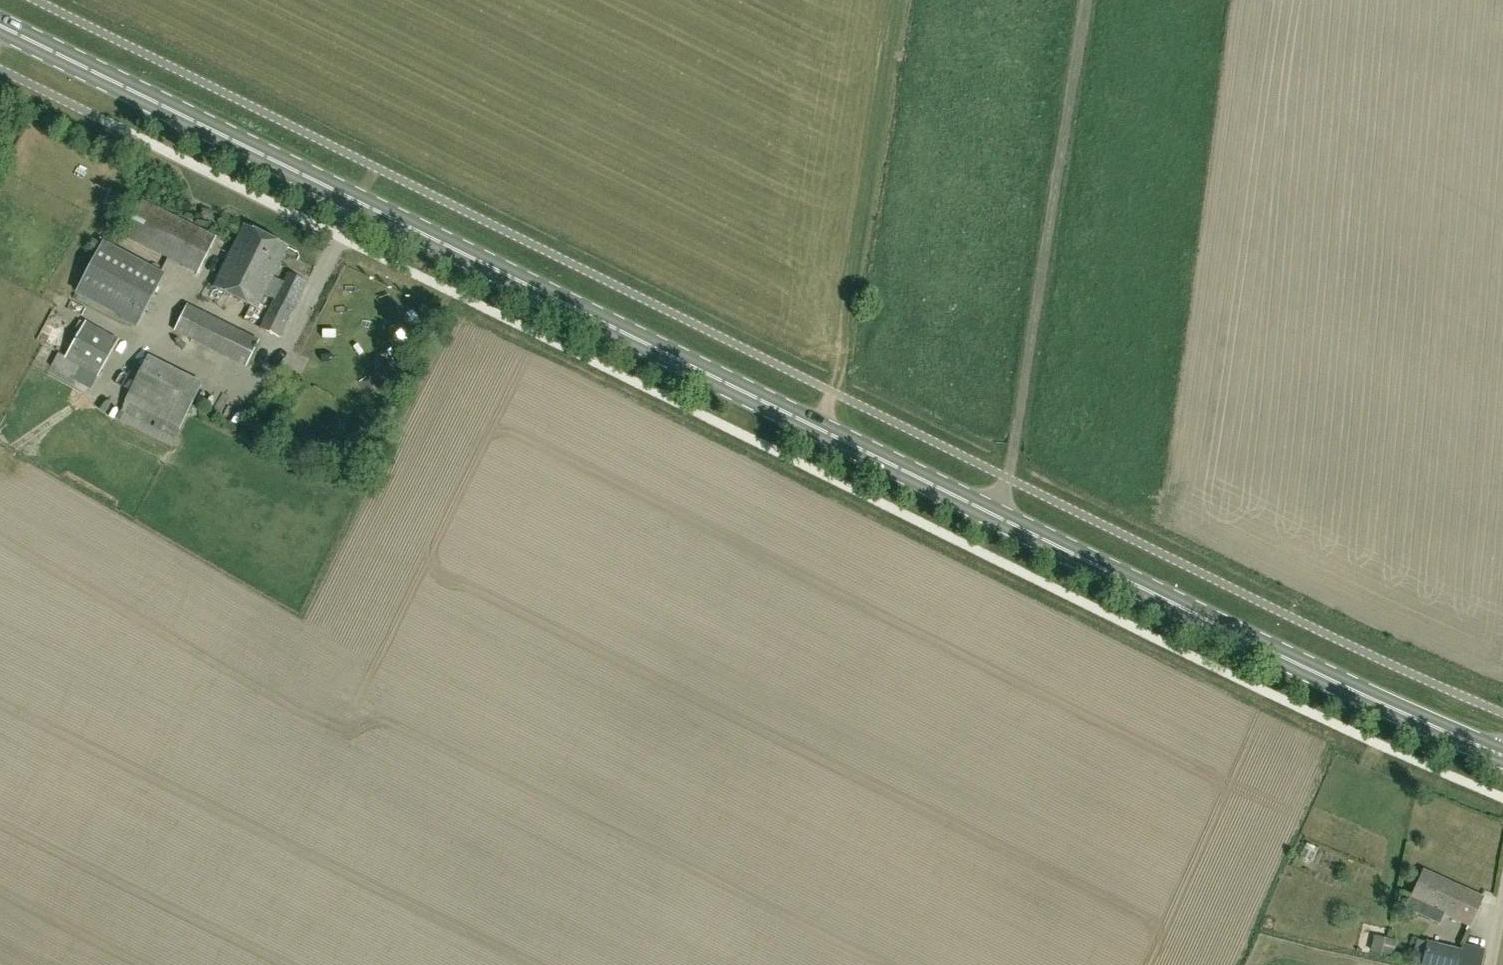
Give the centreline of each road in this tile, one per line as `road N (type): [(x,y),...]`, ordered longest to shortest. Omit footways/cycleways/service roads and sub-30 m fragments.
road 1 (secondary): [(1502,751),(1296,662),(0,23)]

